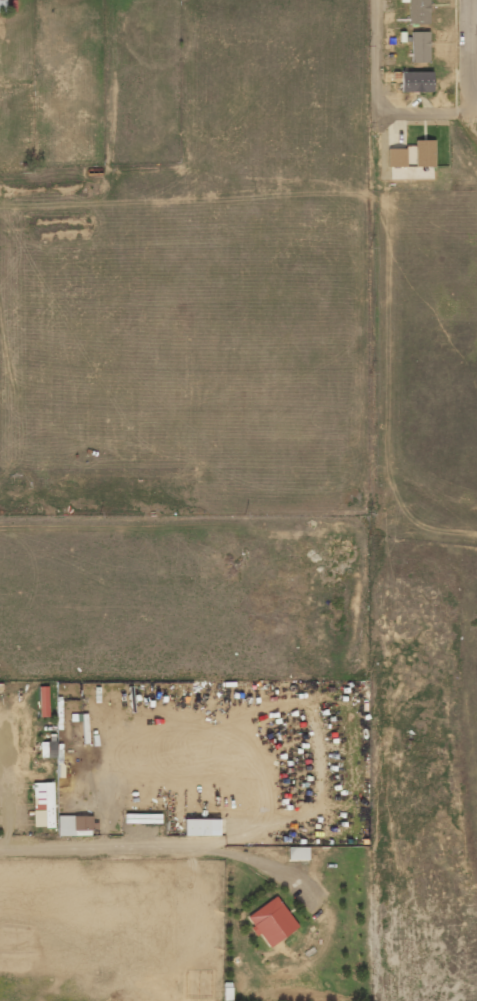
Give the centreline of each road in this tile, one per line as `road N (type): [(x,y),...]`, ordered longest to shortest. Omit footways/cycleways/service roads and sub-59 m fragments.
road 1 (residential): [(0,847),(233,852),(270,866),(320,914)]

